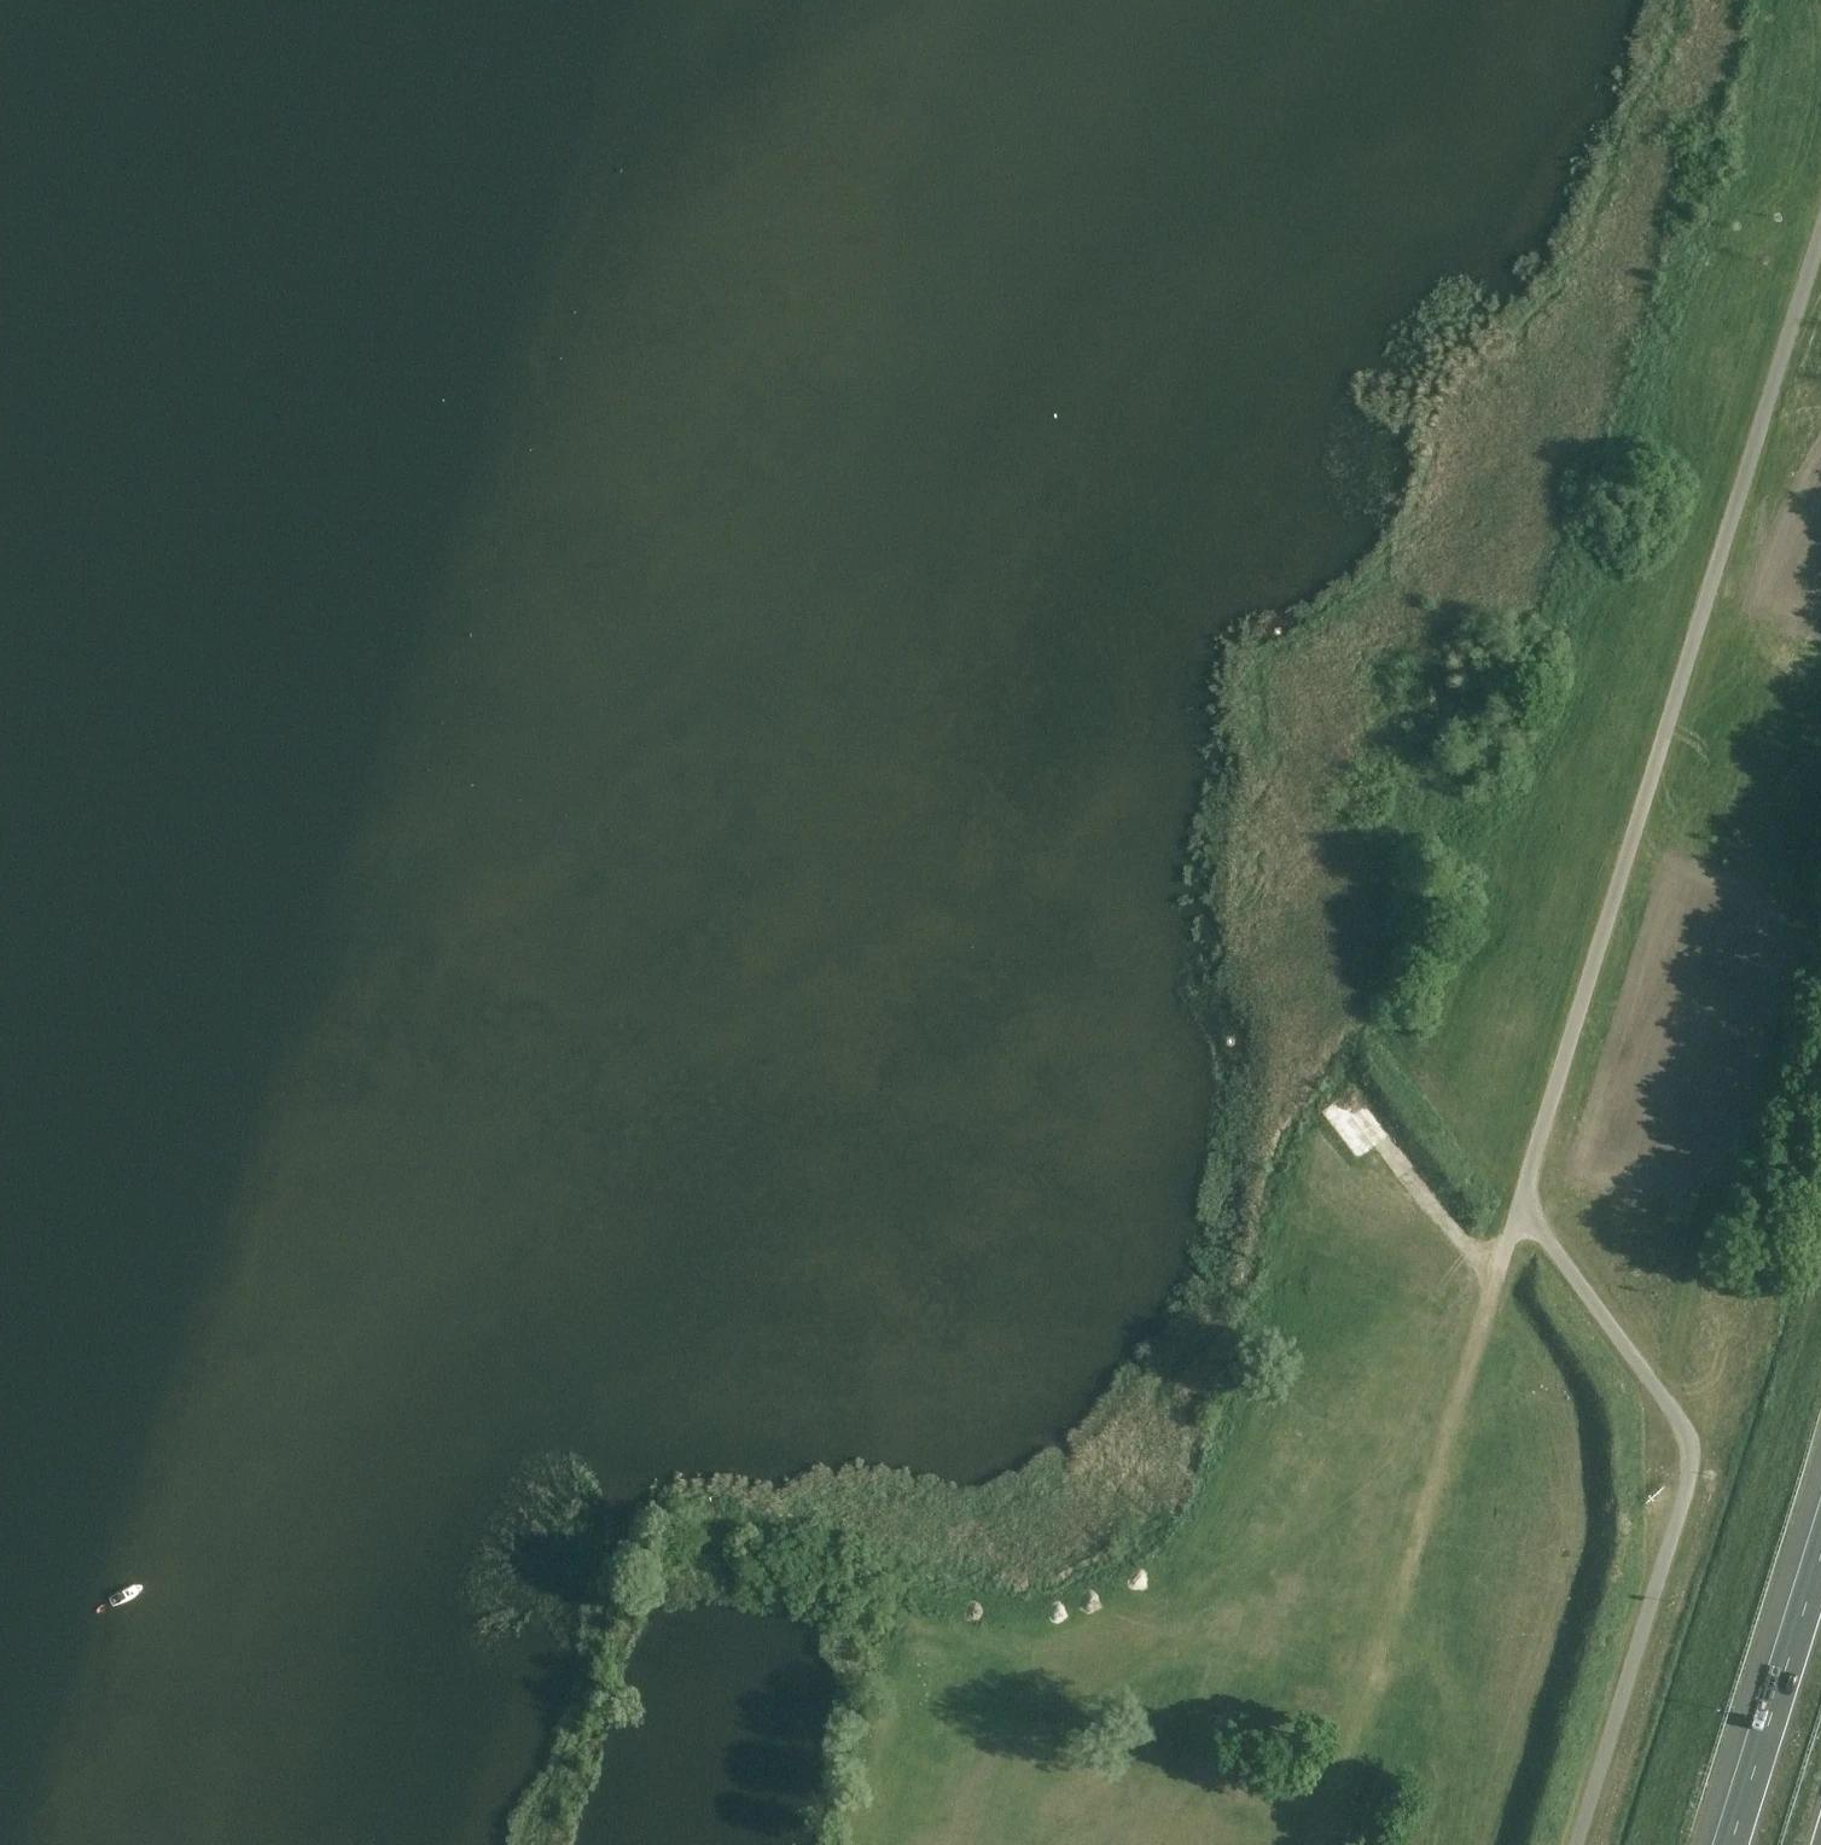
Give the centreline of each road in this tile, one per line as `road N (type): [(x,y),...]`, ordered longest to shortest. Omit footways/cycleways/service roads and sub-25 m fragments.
road 1 (motorway): [(1820,1548),(1729,1844)]

